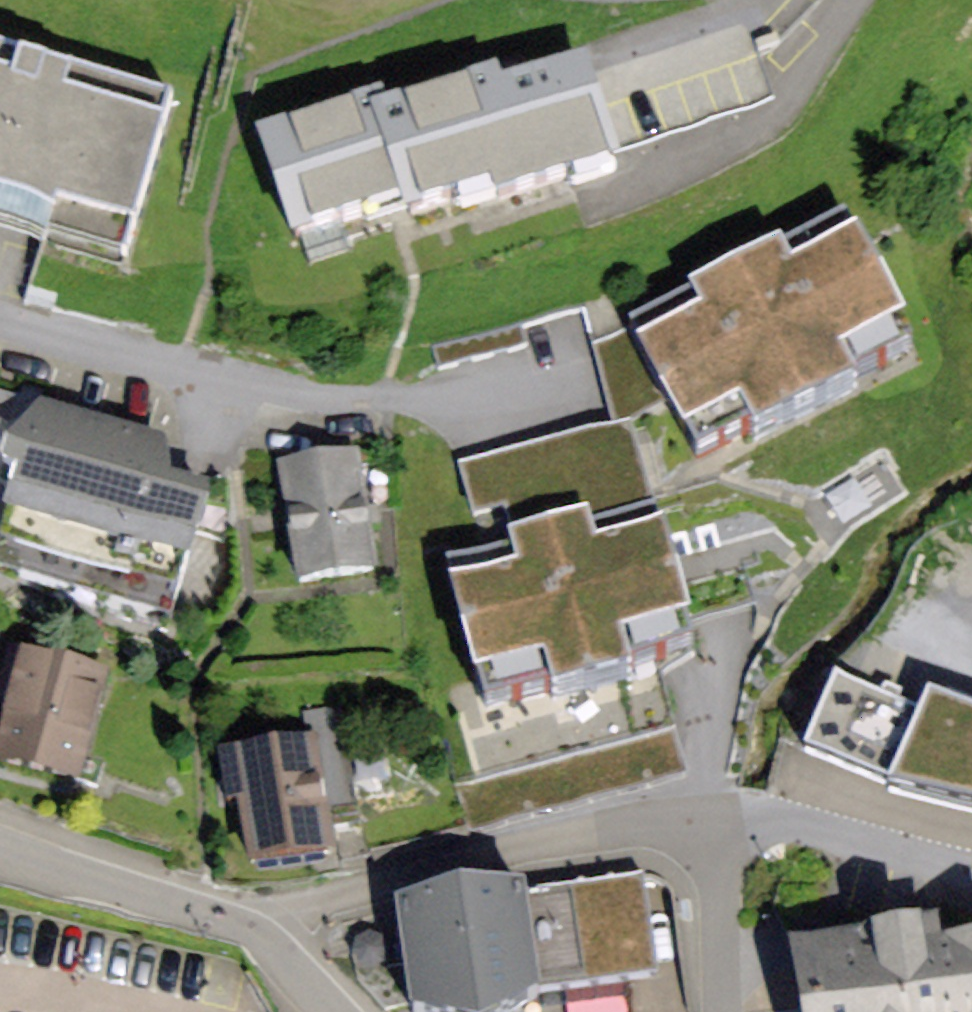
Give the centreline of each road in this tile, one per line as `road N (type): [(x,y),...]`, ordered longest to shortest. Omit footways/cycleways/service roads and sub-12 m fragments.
road 1 (residential): [(707,810),(316,895),(258,939)]
road 2 (unclassified): [(258,939),(203,913),(0,851)]
road 3 (residential): [(971,878),(843,839),(707,810)]
road 4 (residential): [(721,1011),(707,810)]

